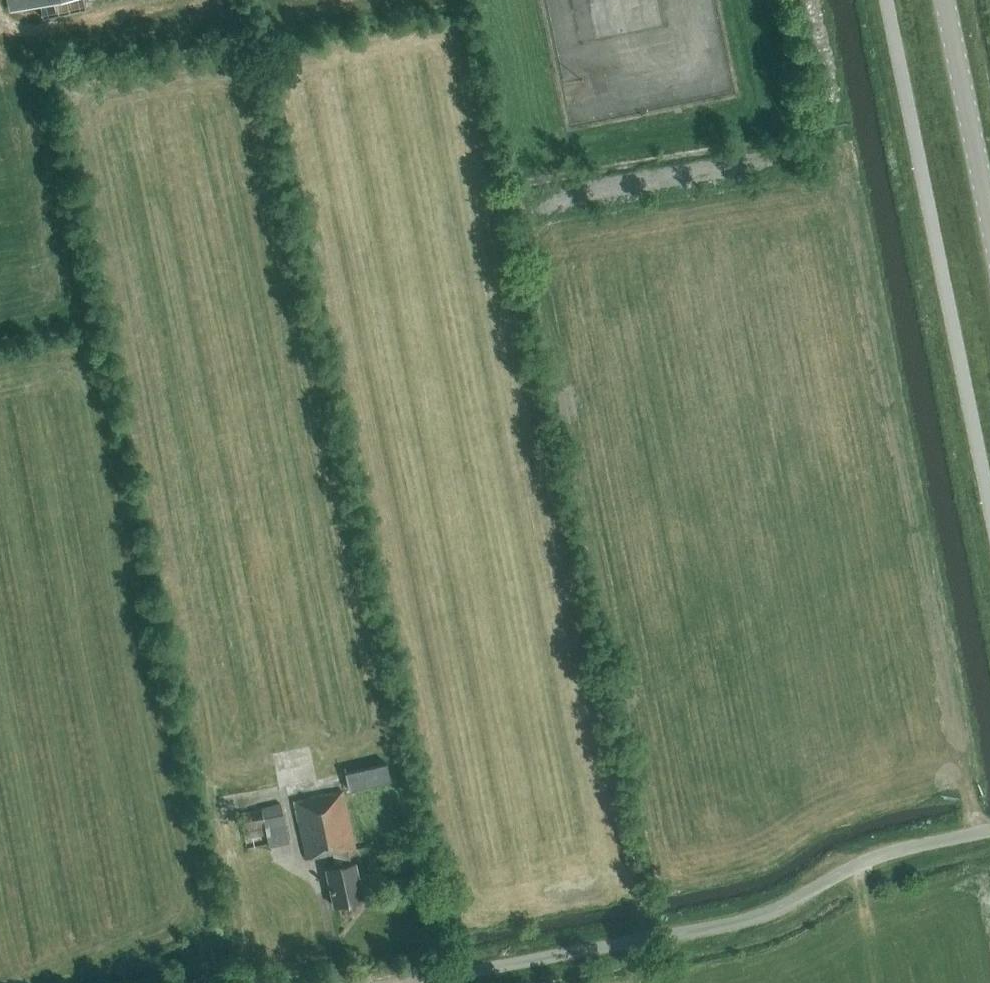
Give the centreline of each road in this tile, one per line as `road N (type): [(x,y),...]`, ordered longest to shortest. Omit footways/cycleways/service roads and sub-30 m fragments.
road 1 (unclassified): [(415,982),(737,924),(867,861),(989,831)]
road 2 (unclassified): [(944,0),(989,222)]

